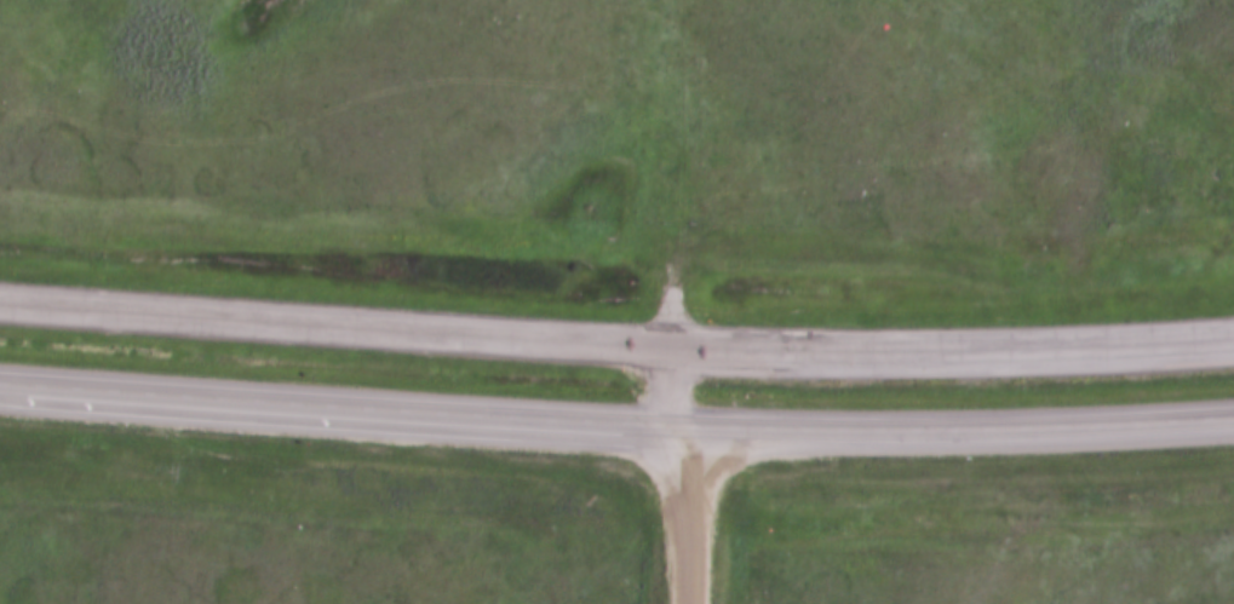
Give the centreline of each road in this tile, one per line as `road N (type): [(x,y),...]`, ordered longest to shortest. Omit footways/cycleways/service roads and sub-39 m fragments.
road 1 (trunk): [(1233,342),(1048,352),(670,350),(0,303)]
road 2 (trunk): [(0,382),(666,428),(1052,428),(1233,418)]
road 3 (residential): [(672,603),(666,428)]

